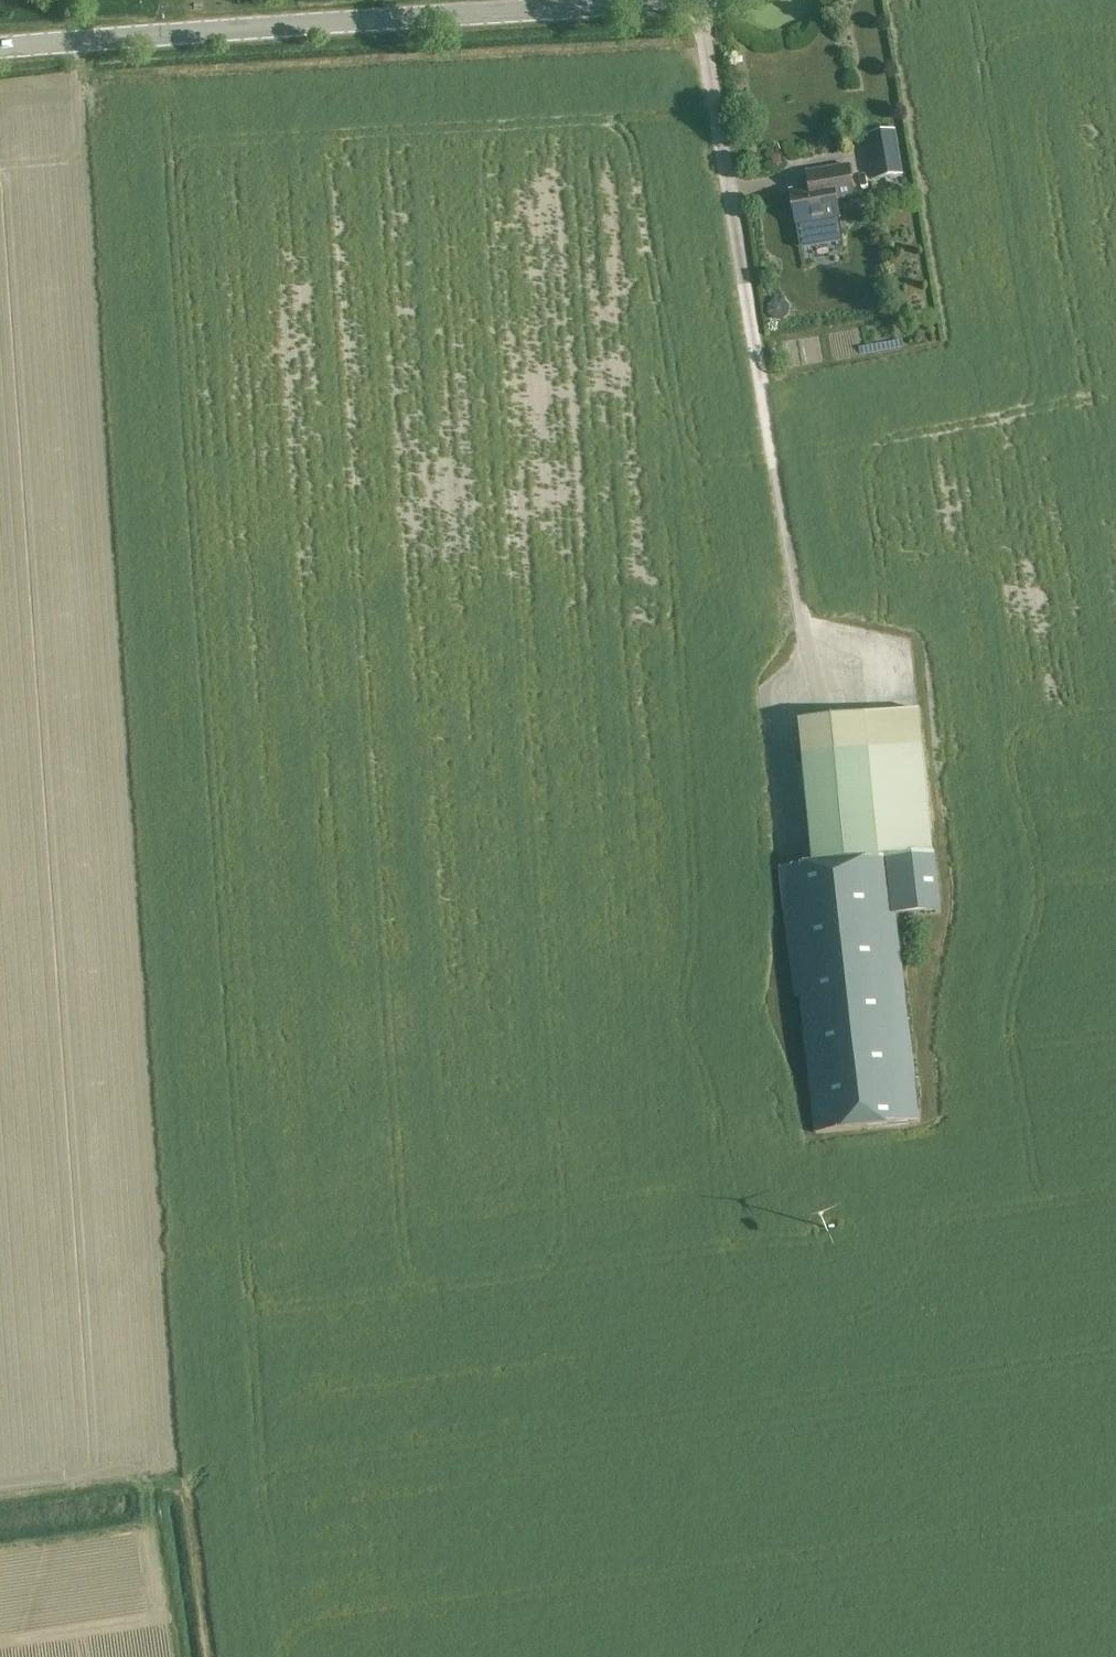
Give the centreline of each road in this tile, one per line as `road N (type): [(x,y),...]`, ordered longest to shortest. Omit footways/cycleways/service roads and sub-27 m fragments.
road 1 (tertiary): [(0,49),(639,0)]

